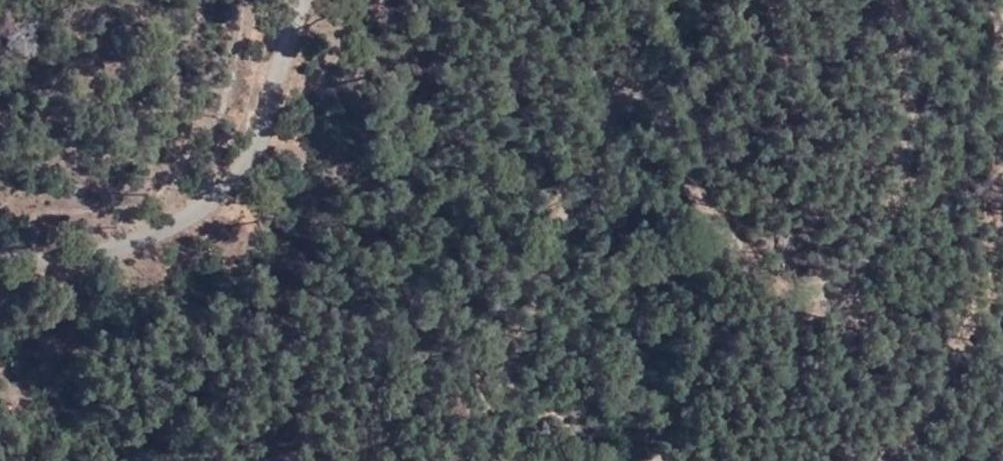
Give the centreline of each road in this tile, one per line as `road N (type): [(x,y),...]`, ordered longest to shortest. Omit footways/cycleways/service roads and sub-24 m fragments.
road 1 (track): [(411,460),(530,353),(547,269),(597,147),(658,124),(734,241),(796,289),(861,279),(898,214),(917,149),(910,0)]
road 2 (unclassified): [(299,0),(272,103),(228,187),(156,237),(58,266),(0,268)]
road 3 (track): [(1002,228),(930,417),(876,460)]

